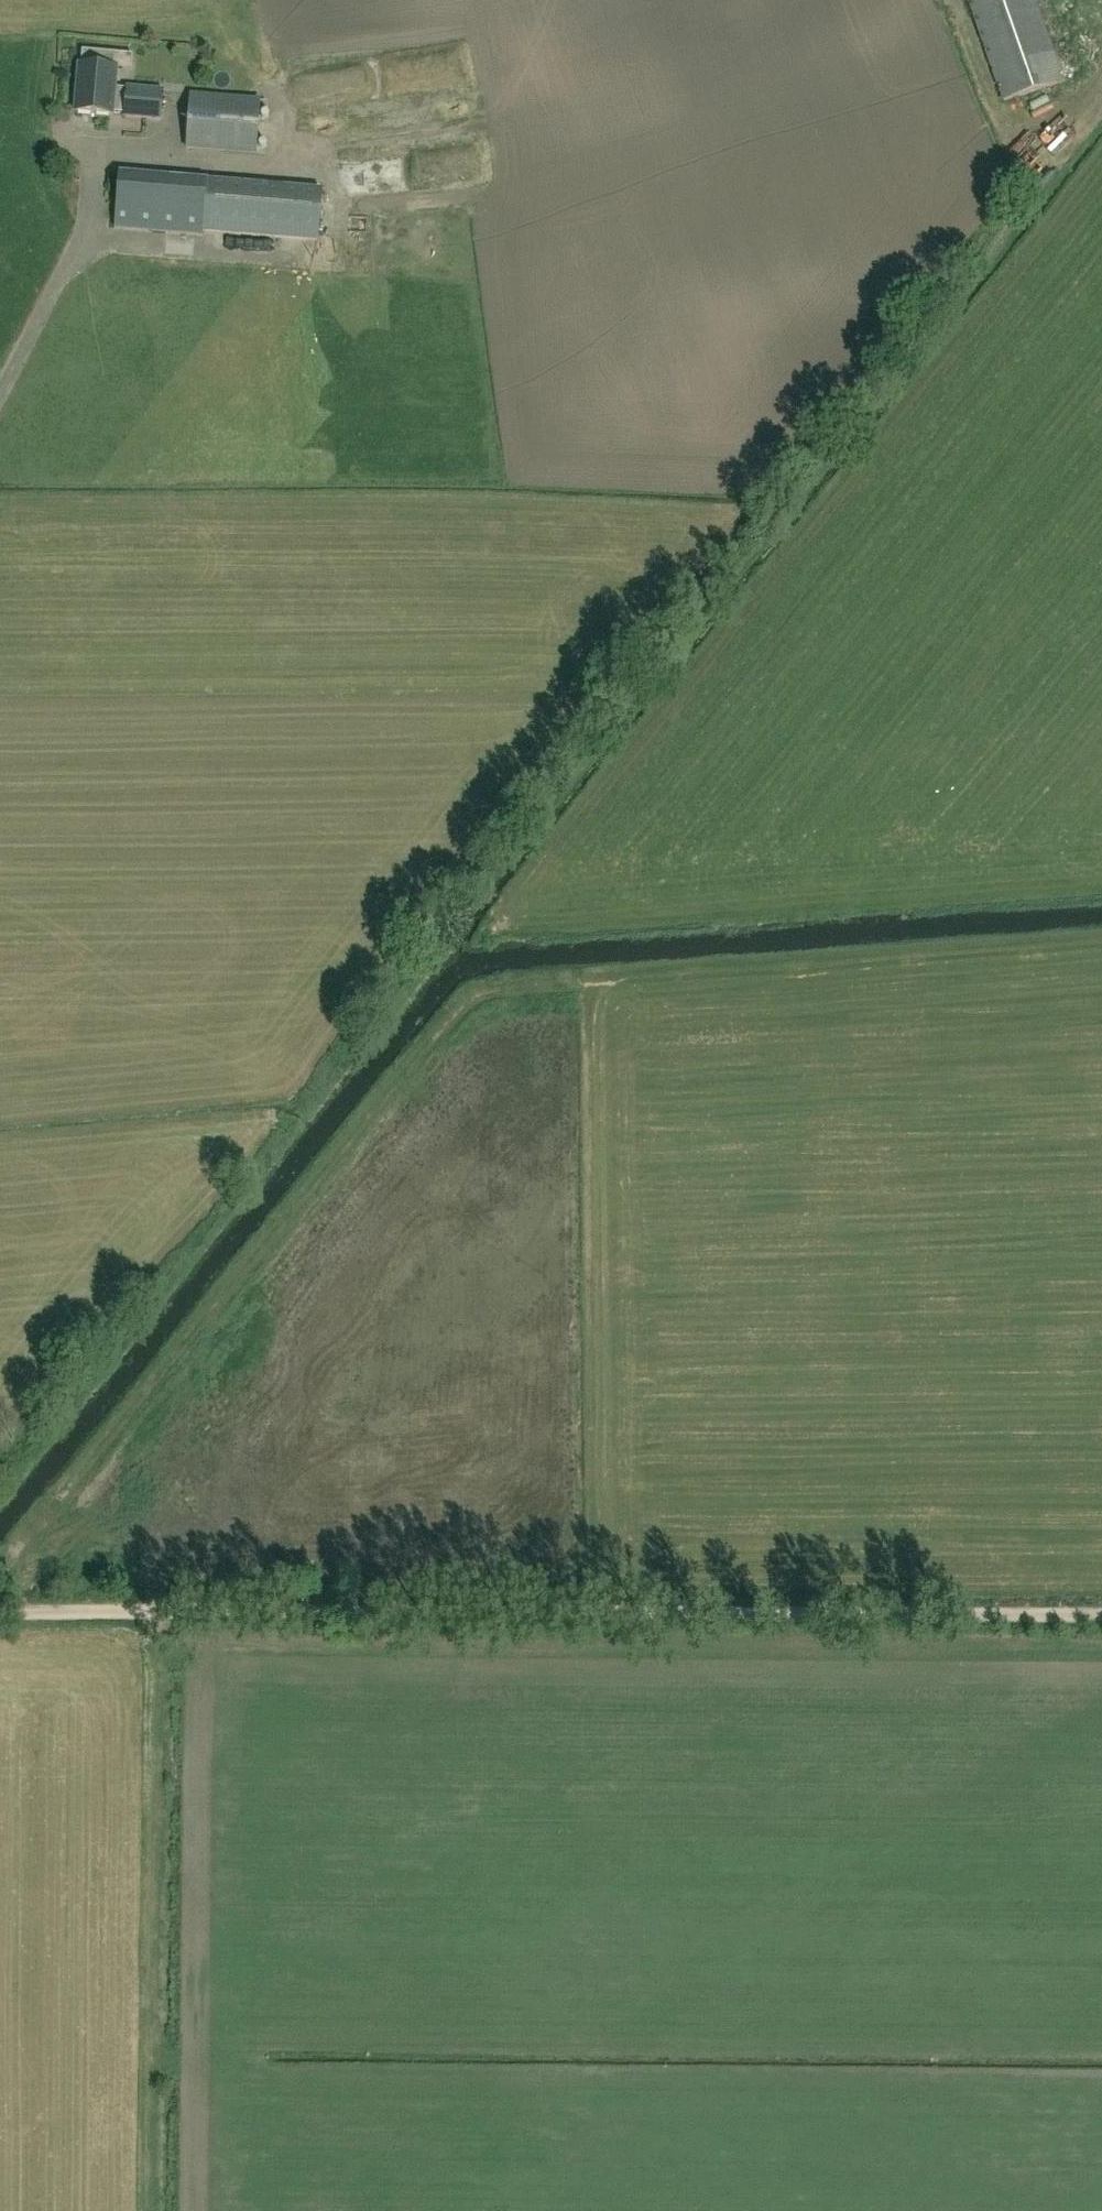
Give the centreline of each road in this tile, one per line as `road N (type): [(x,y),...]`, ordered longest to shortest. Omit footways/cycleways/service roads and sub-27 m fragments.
road 1 (track): [(1101,1615),(0,1609)]

